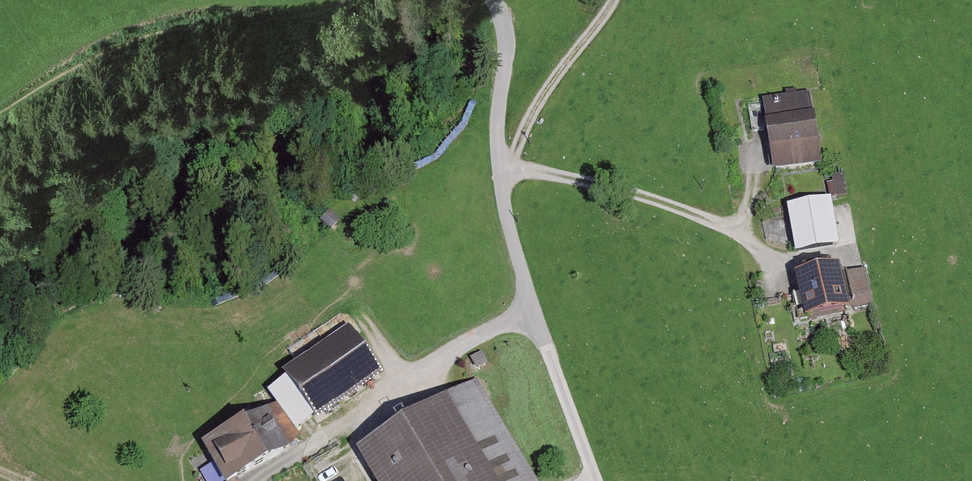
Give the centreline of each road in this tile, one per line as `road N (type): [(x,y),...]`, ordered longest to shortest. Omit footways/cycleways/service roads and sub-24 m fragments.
road 1 (unclassified): [(494,0),(506,52),(500,133),(507,214),(530,308),(597,480)]
road 2 (track): [(530,308),(273,480)]
road 3 (track): [(617,0),(547,93),(505,174)]

